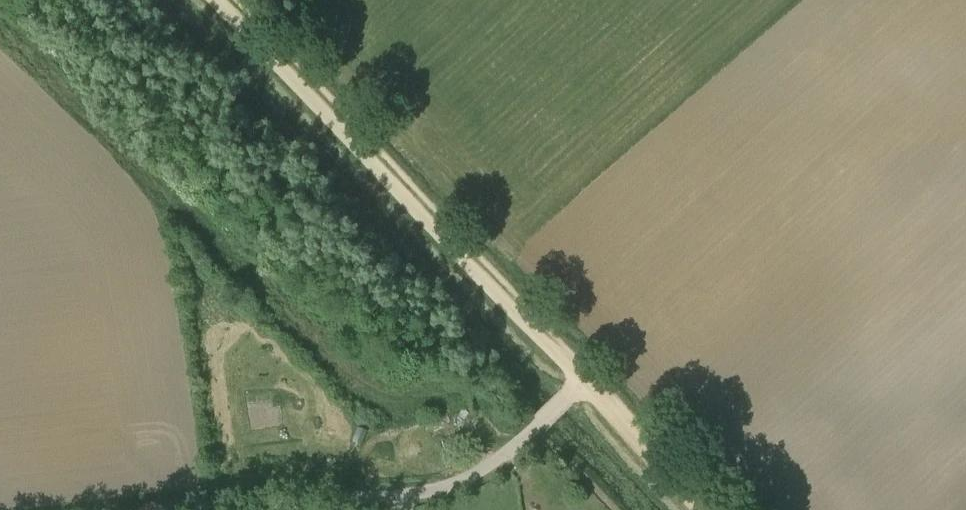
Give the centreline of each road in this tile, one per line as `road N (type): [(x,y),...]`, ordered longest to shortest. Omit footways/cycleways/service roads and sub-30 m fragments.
road 1 (unclassified): [(582,384),(217,0)]
road 2 (unclassified): [(254,509),(461,483),(582,384)]
road 3 (unclassified): [(701,509),(582,384)]

